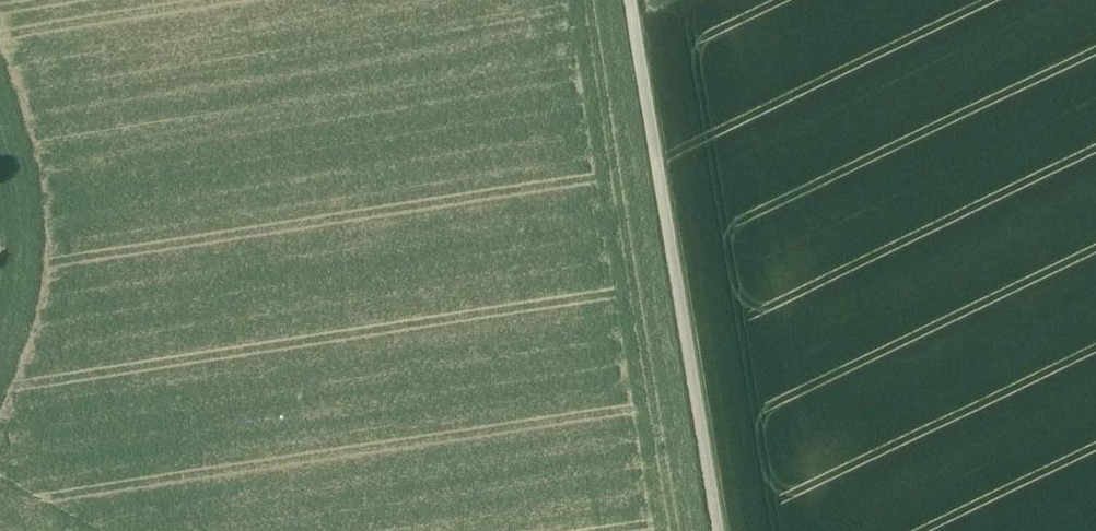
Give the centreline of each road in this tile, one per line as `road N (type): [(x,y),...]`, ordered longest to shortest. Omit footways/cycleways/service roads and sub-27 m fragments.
road 1 (track): [(721,530),(631,0)]

